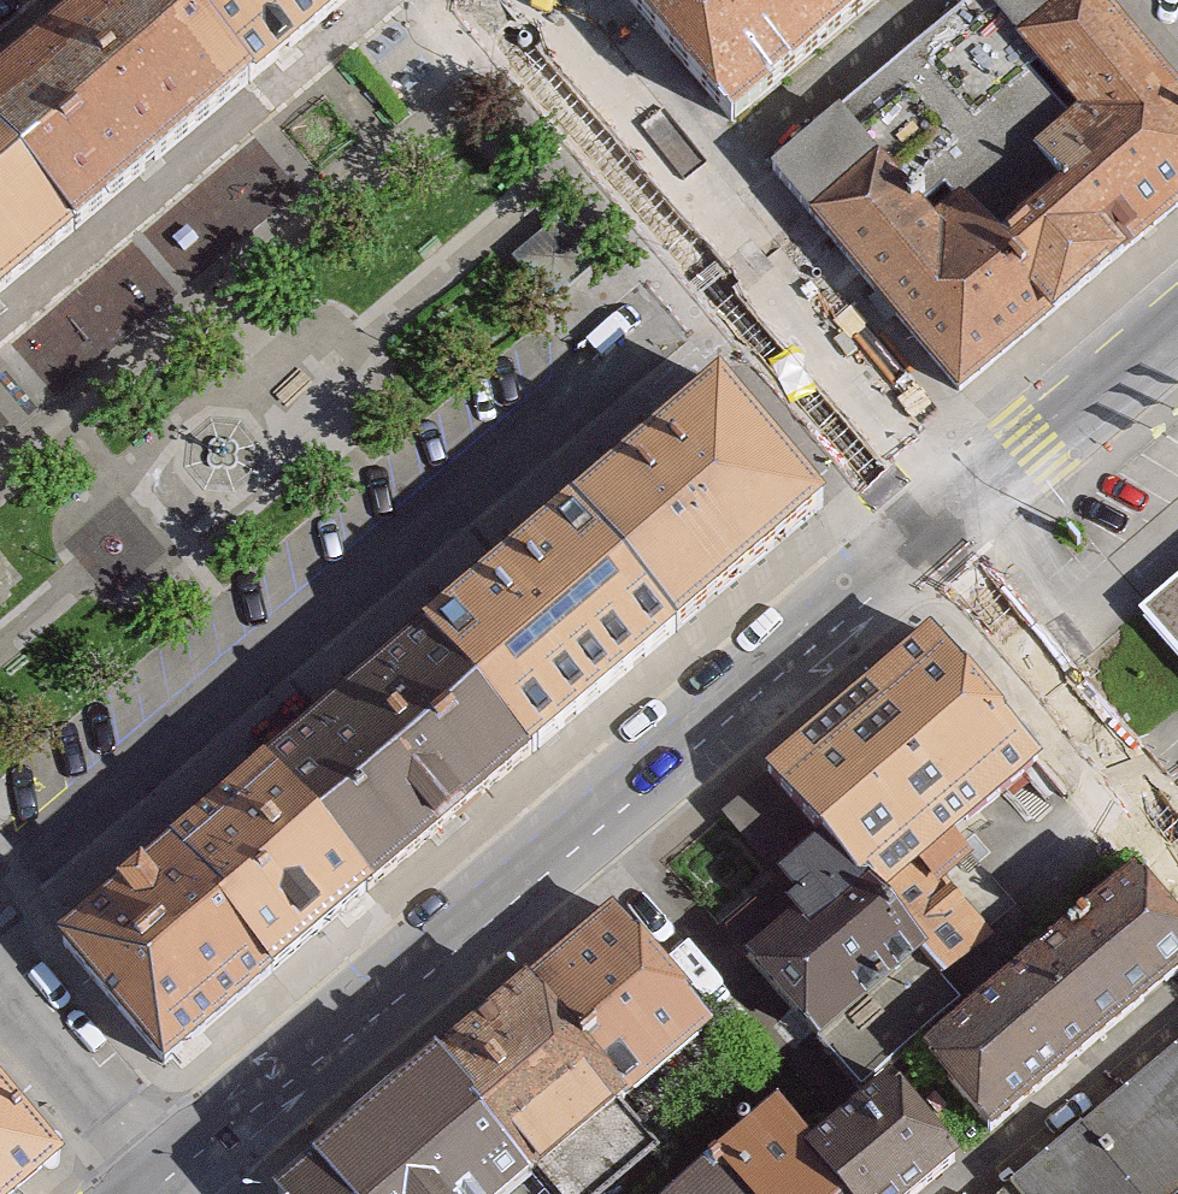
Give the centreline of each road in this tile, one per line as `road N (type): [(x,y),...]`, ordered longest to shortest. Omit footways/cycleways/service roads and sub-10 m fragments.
road 1 (primary): [(964,510),(159,1179)]
road 2 (residential): [(0,877),(739,253)]
road 3 (residential): [(739,253),(964,510)]
road 4 (residential): [(517,0),(739,253)]
road 5 (residential): [(1177,749),(964,510)]
road 6 (primary): [(1177,330),(964,510)]
road 7 (unclassified): [(0,990),(159,1179)]

